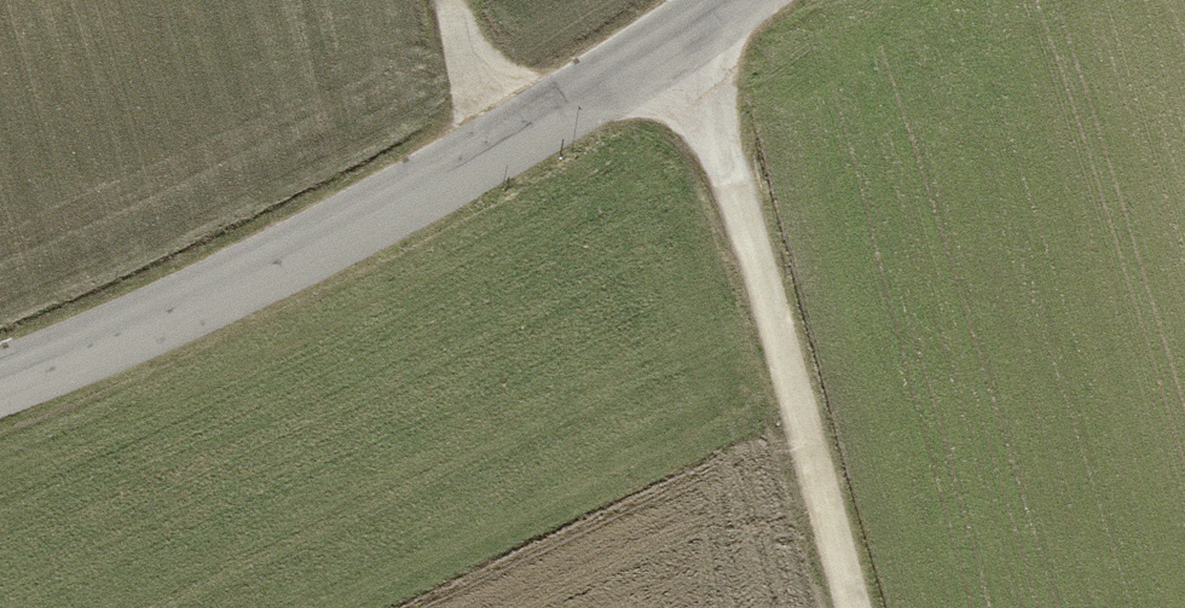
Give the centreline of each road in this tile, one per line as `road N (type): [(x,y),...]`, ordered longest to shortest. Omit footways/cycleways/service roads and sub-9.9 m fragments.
road 1 (tertiary): [(0,380),(291,256),(511,141),(731,0)]
road 2 (track): [(851,607),(728,167),(665,45)]
road 3 (track): [(511,141),(477,83),(450,0)]

